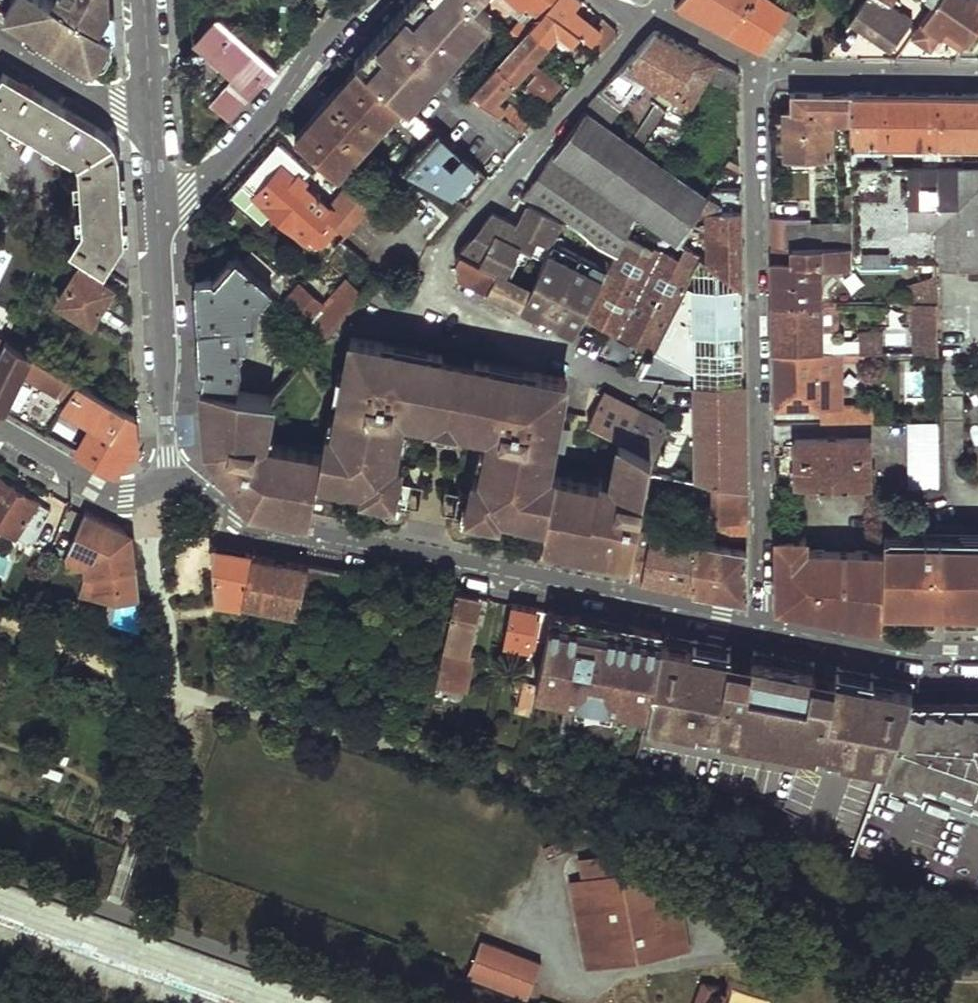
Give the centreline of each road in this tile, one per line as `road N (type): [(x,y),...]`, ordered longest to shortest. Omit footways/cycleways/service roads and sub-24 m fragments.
road 1 (residential): [(760,626),(254,525),(191,484),(168,479)]
road 2 (residential): [(615,383),(443,304),(435,282),(441,256),(482,204),(655,13)]
road 3 (residential): [(755,65),(760,626)]
road 4 (residential): [(158,203),(191,196),(367,0)]
road 5 (residential): [(158,203),(168,479)]
road 6 (residential): [(755,65),(977,72)]
road 7 (residential): [(977,659),(760,626)]
road 8 (residential): [(168,479),(115,496),(0,436)]
road 9 (residential): [(151,116),(112,106),(0,40)]

